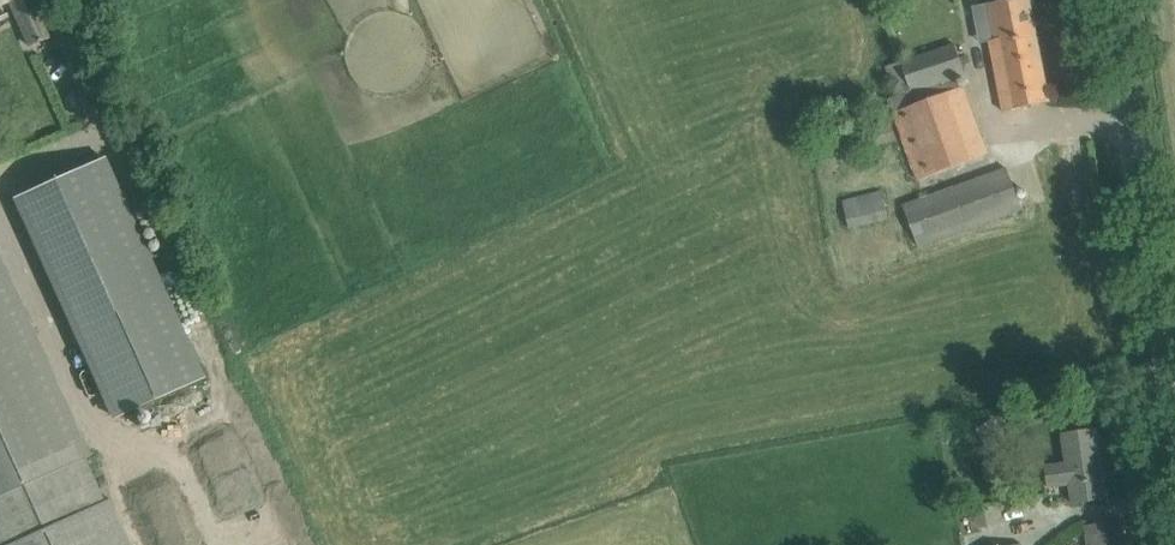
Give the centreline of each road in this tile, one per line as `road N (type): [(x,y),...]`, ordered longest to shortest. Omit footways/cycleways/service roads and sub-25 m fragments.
road 1 (unclassified): [(1174,431),(1112,0)]

